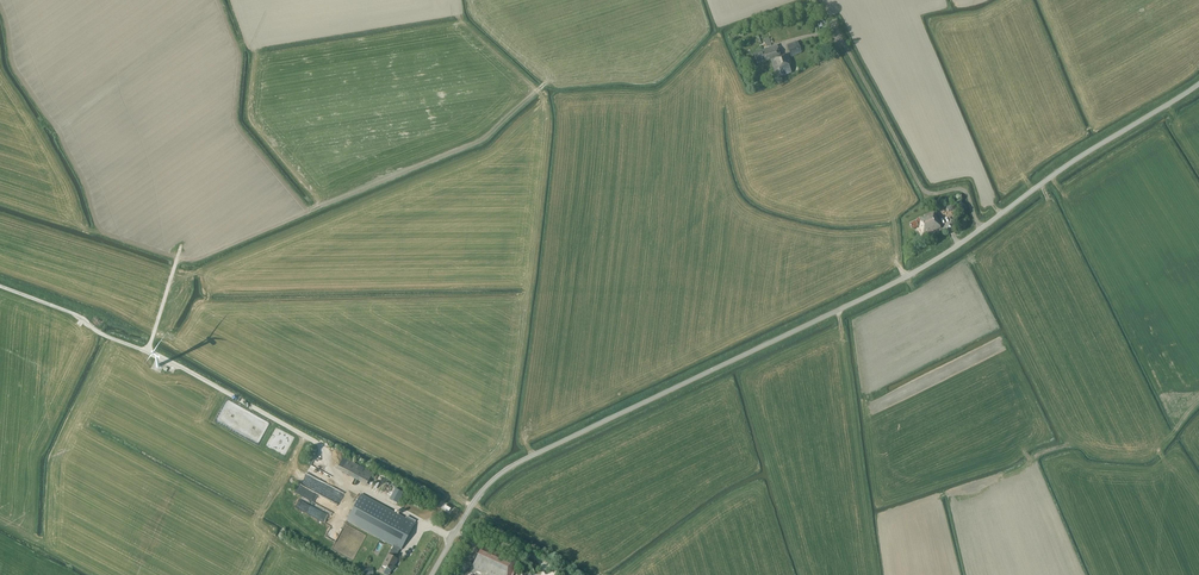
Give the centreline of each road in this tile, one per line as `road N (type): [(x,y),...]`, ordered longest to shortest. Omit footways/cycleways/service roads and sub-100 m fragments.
road 1 (unclassified): [(432,574),(469,511),(504,472),(916,273),(980,230)]
road 2 (unclassified): [(980,230),(1198,84)]
road 3 (unclassified): [(980,230),(964,191),(932,193),(918,183),(841,38)]

